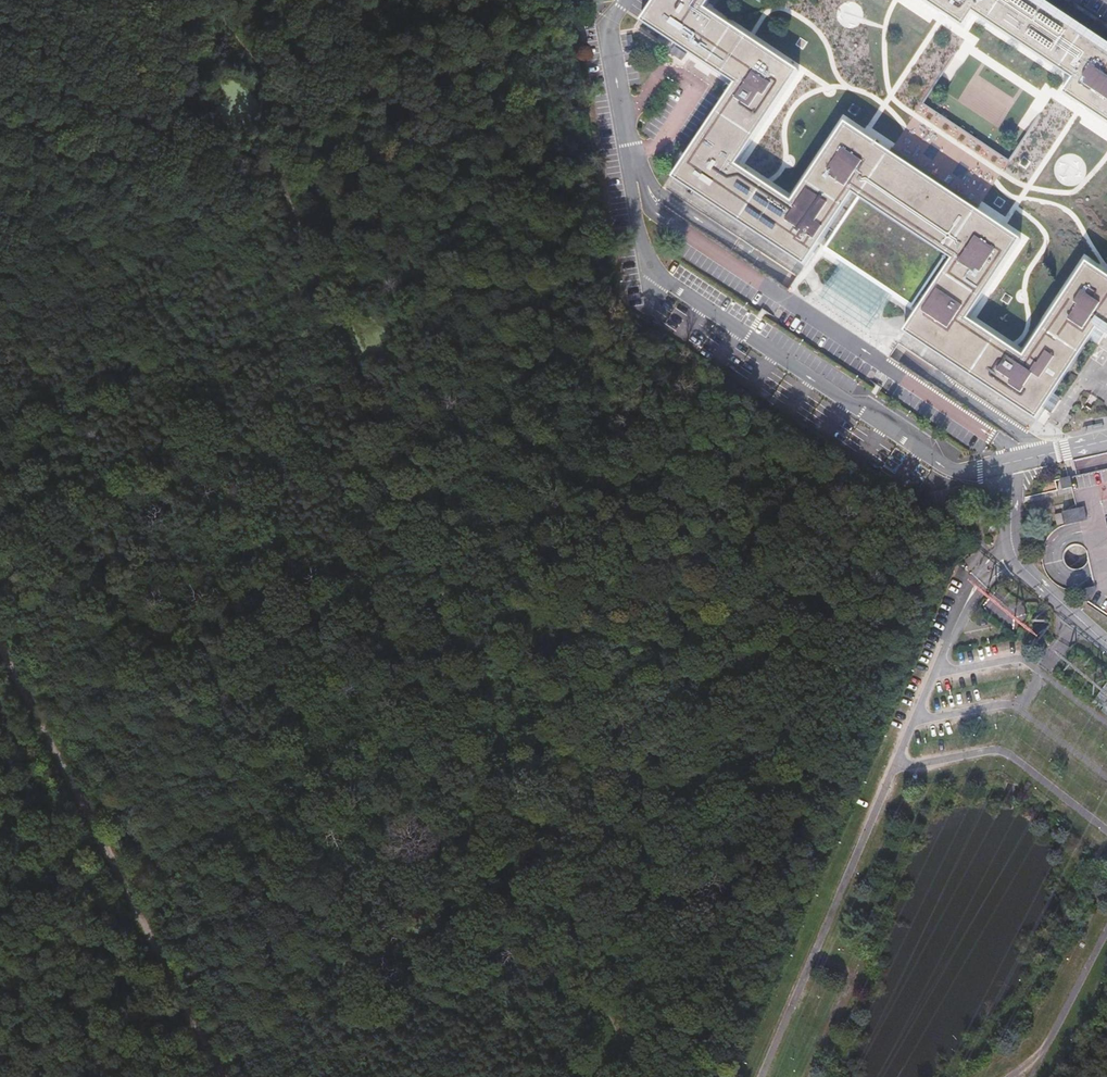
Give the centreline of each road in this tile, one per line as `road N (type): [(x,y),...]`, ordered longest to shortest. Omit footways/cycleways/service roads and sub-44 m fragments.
road 1 (track): [(626,1042),(320,277)]
road 2 (unclassified): [(1012,464),(950,469),(659,276),(645,246),(610,37),(629,0)]
road 3 (unclassified): [(0,634),(221,1076)]
road 4 (track): [(626,1042),(684,870),(766,745)]
road 5 (track): [(320,277),(273,127),(268,81),(227,46),(208,0)]
road 6 (unclassified): [(1012,464),(1012,552),(1106,643)]

